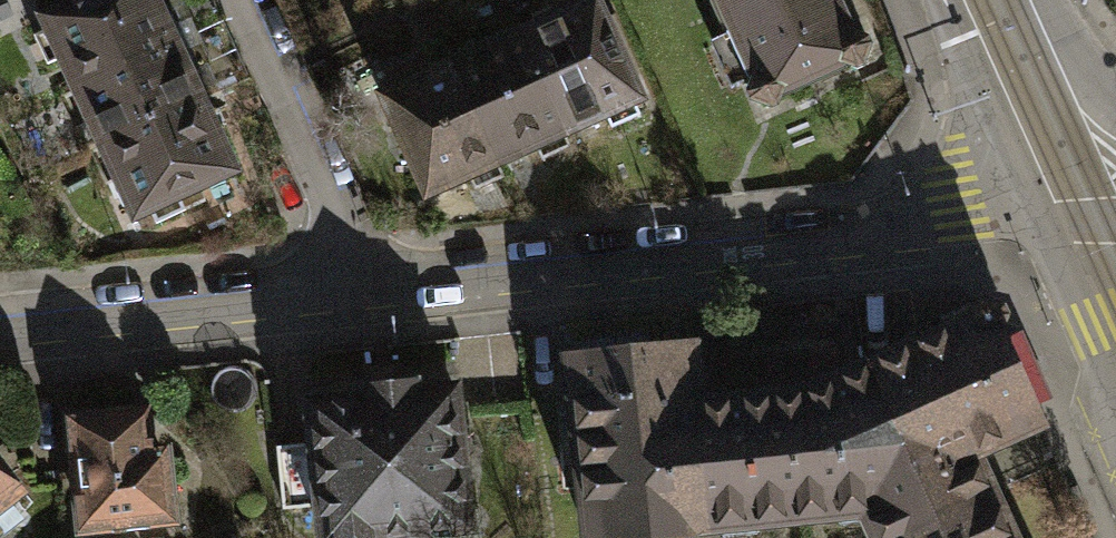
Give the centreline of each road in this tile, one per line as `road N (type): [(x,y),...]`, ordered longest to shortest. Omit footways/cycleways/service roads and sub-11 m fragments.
road 1 (residential): [(1042,210),(353,297)]
road 2 (residential): [(353,297),(0,328)]
road 3 (residential): [(239,0),(345,248),(353,297)]
road 4 (tertiary): [(943,0),(1042,210)]
road 5 (tertiary): [(1042,210),(1115,390)]
road 6 (tertiary): [(1115,116),(1040,0)]

